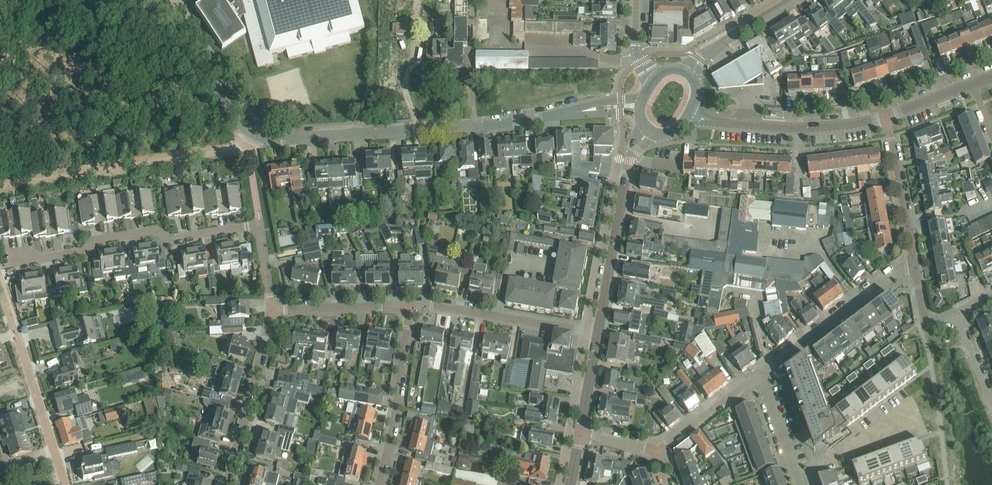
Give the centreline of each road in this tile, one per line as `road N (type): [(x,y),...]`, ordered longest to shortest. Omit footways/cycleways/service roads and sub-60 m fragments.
road 1 (residential): [(252,134),(512,123),(641,104)]
road 2 (residential): [(252,134),(238,148),(0,185)]
road 3 (residential): [(23,259),(155,230),(170,238),(258,226)]
road 4 (unclassified): [(597,333),(629,160),(648,131)]
road 5 (residential): [(64,484),(0,289)]
road 6 (unclassified): [(689,114),(789,128),(887,117)]
road 7 (residential): [(760,375),(914,264)]
road 8 (residential): [(597,333),(411,305)]
road 9 (residential): [(380,484),(411,305)]
road 10 (residential): [(227,484),(272,310)]
road 11 (unclassified): [(252,134),(159,0)]
road 12 (residential): [(914,264),(887,117)]
road 13 (residential): [(411,305),(272,310)]
road 14 (residential): [(798,480),(915,410)]
road 15 (residential): [(655,450),(760,375)]
road 16 (unclassified): [(687,72),(788,0)]

